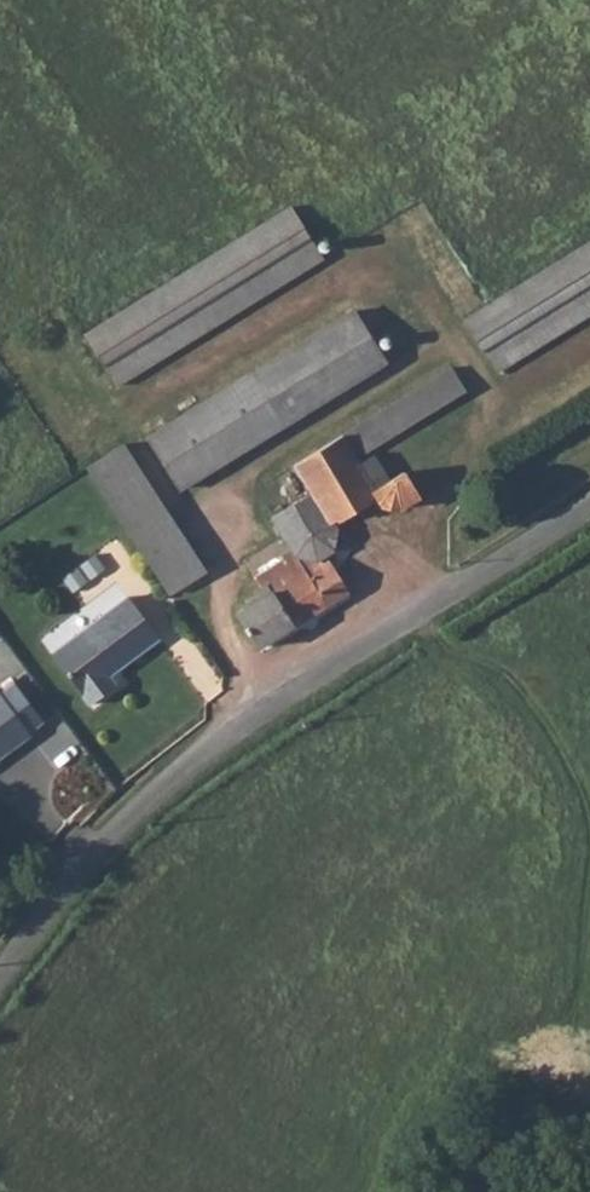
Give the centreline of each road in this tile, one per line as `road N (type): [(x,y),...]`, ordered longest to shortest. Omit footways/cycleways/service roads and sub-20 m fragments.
road 1 (unclassified): [(0,983),(100,850),(170,781),(258,714),(589,505)]

